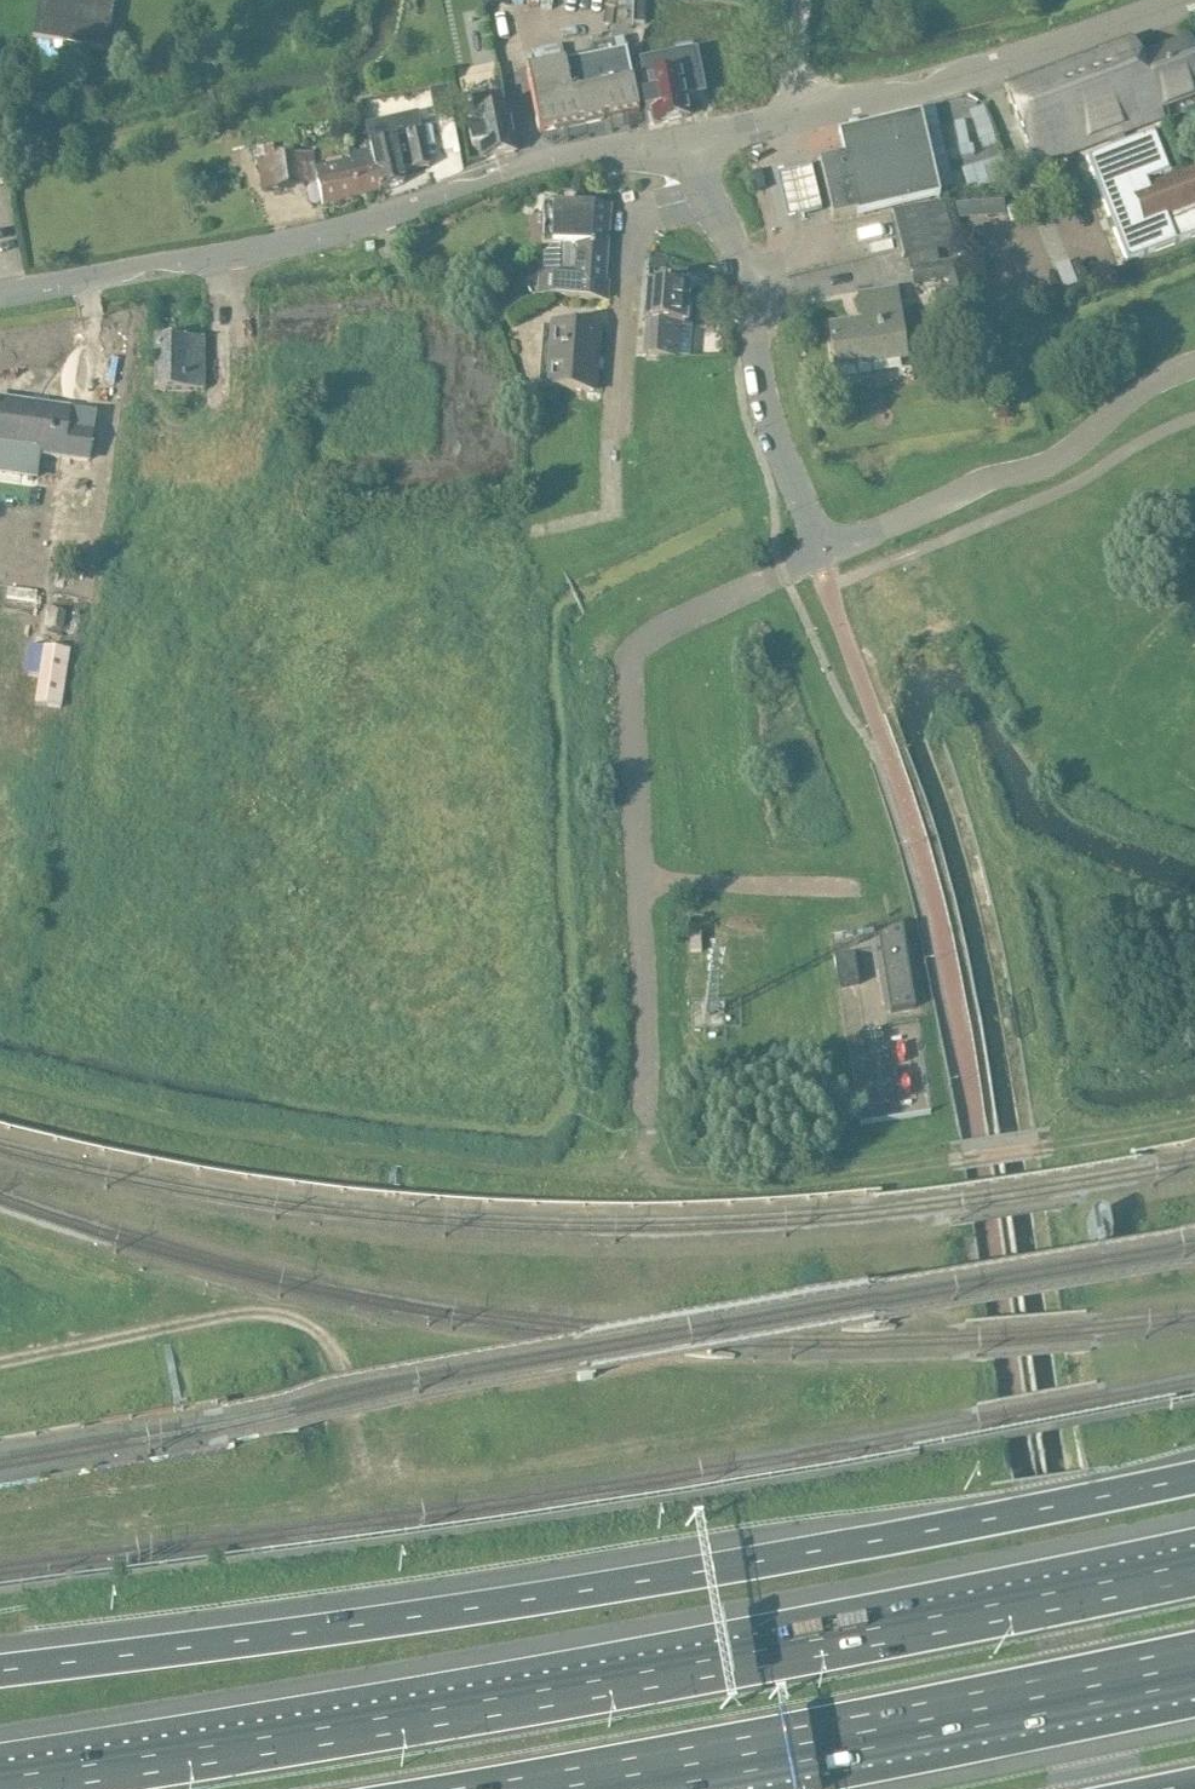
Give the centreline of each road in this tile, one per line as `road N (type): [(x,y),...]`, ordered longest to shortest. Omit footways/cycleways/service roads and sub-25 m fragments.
road 1 (motorway): [(1194,1569),(506,1703),(0,1785)]
road 2 (motorway): [(1194,1474),(1009,1516),(316,1632),(0,1672)]
road 3 (track): [(0,1358),(248,1311),(289,1316),(318,1334),(391,1450),(450,1477),(724,1428),(889,1412)]
road 4 (unclassified): [(0,297),(299,243),(530,169),(693,140)]
road 5 (track): [(643,1134),(645,1181),(254,1140),(0,1084)]
road 6 (motorway): [(528,1788),(1194,1669)]
road 7 (track): [(645,1181),(706,1187),(812,1180),(1194,1115)]
road 8 (unclassified): [(804,116),(1010,64),(1187,0)]
road 9 (unclassified): [(608,512),(626,219),(635,210),(711,192)]
road 10 (unclassified): [(819,551),(754,367),(748,276),(711,192)]

